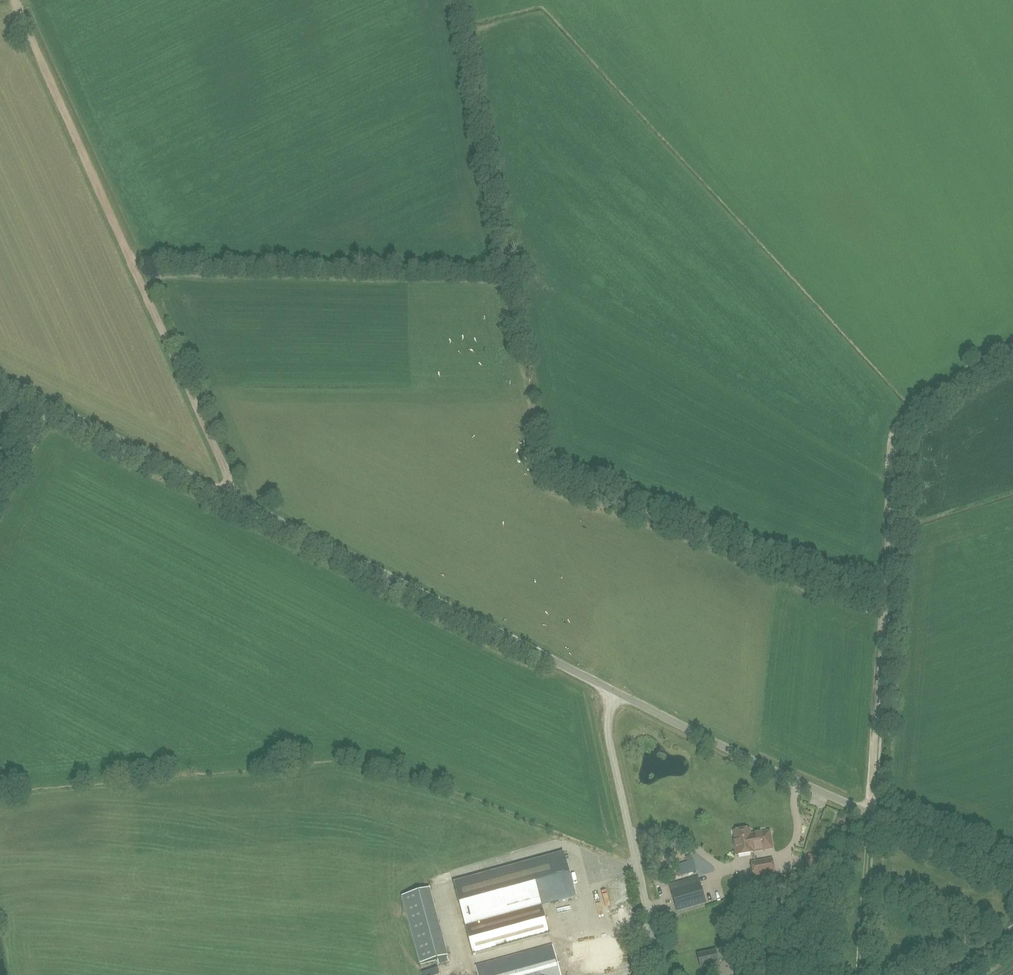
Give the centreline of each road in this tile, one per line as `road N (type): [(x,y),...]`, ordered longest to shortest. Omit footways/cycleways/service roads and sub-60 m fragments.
road 1 (unclassified): [(617,694),(0,381)]
road 2 (track): [(860,974),(896,437),(925,406),(1012,346)]
road 3 (track): [(230,497),(13,0)]
road 4 (unclassified): [(1012,877),(617,694)]
road 5 (unclassified): [(662,974),(610,738),(617,694)]

